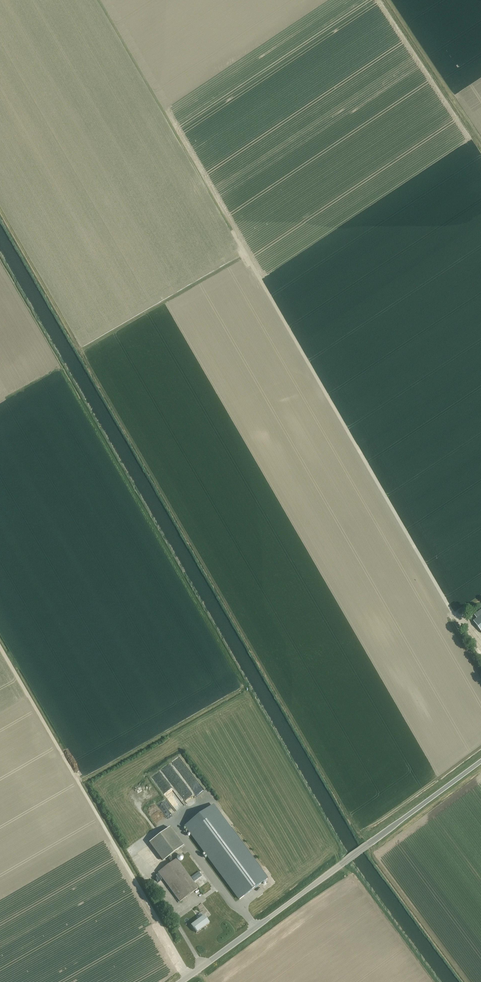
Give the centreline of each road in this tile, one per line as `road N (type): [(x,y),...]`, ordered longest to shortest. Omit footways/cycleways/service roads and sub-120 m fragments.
road 1 (unclassified): [(180,981),(480,760)]

